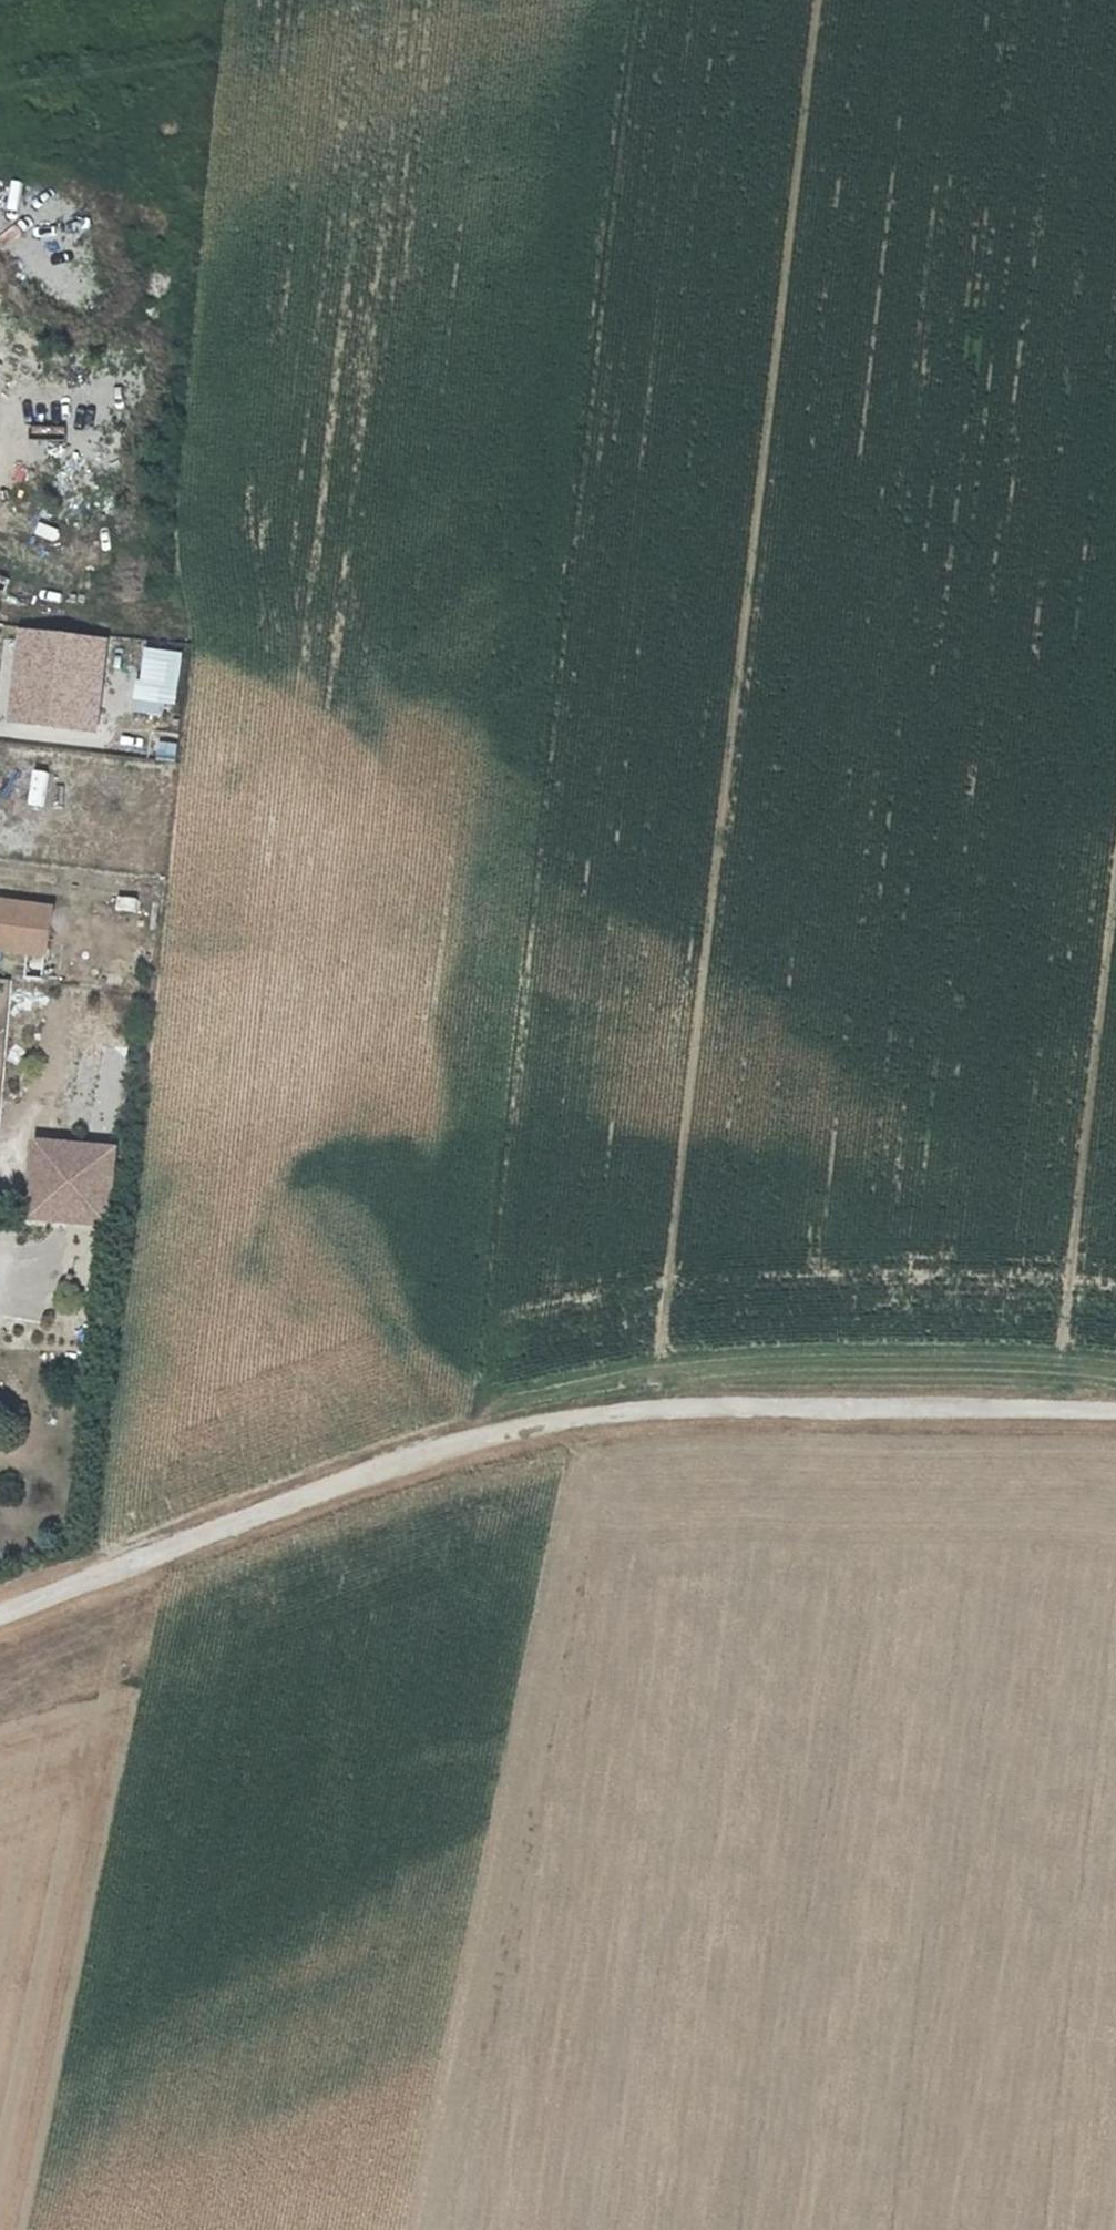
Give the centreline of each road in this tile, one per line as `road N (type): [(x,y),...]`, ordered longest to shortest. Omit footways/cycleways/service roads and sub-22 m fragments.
road 1 (unclassified): [(0,1613),(376,1471),(595,1419),(878,1405),(1115,1412)]

